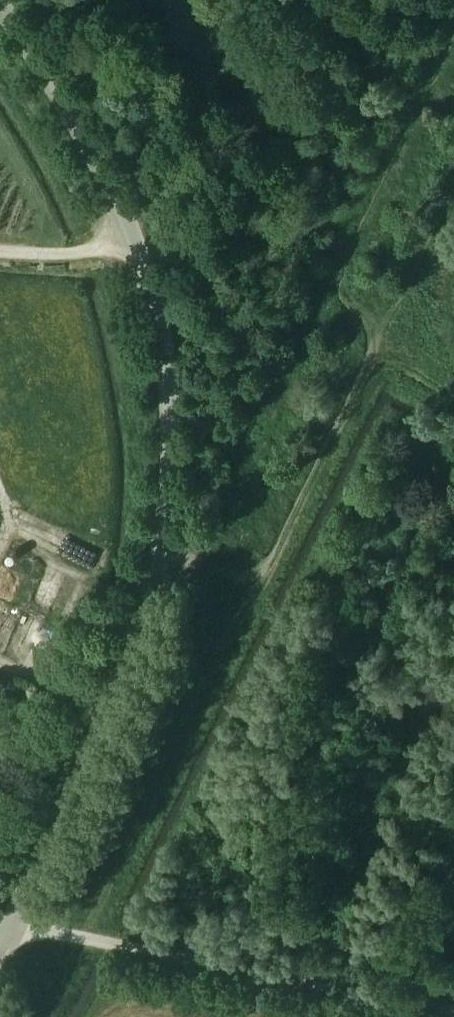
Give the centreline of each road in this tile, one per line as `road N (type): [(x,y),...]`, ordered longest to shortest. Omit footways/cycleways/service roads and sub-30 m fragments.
road 1 (unclassified): [(0,939),(133,653),(169,526),(173,438),(156,312),(130,230),(67,105),(0,4)]
road 2 (track): [(453,1010),(90,940)]

